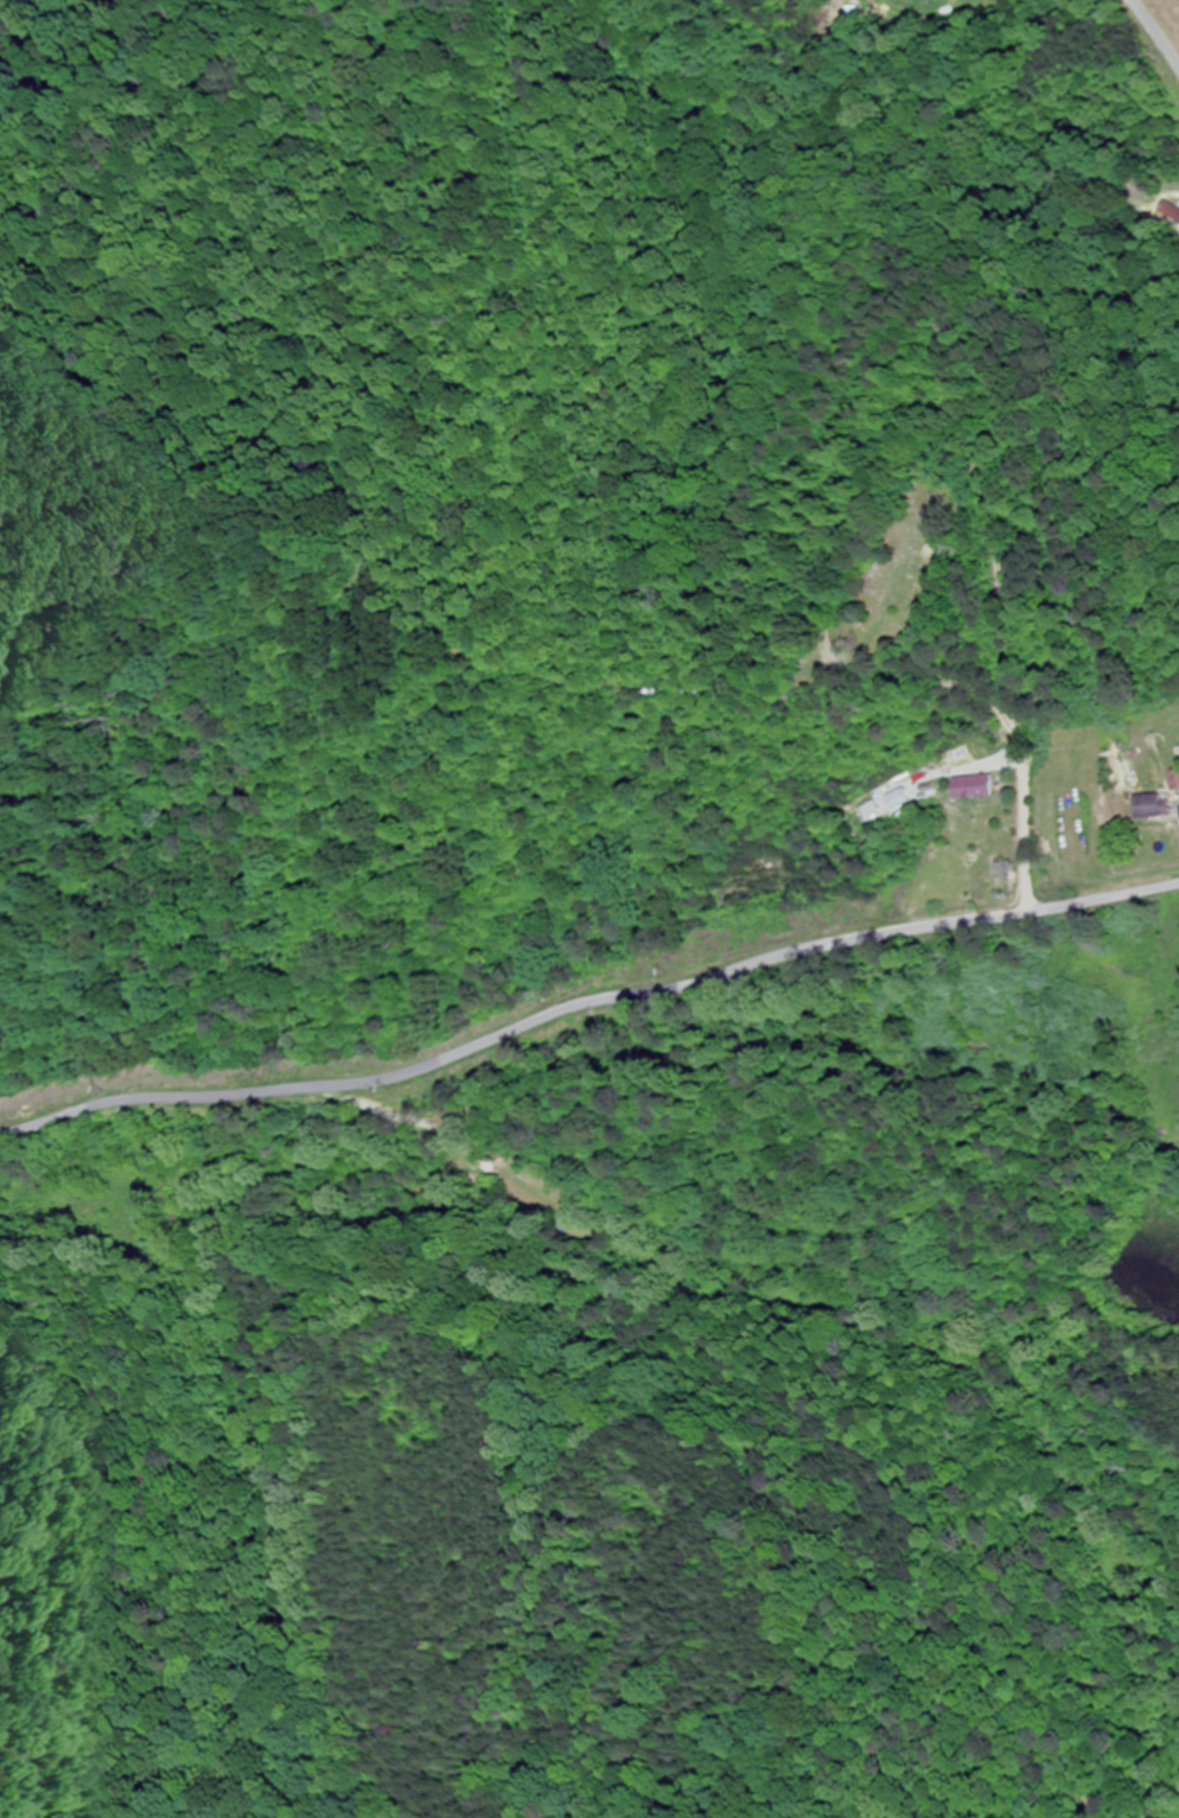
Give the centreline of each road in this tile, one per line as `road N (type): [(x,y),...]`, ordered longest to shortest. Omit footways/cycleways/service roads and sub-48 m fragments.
road 1 (residential): [(0,1133),(120,1101),(382,1078),(571,1004),(705,981),(852,940),(1178,885)]

